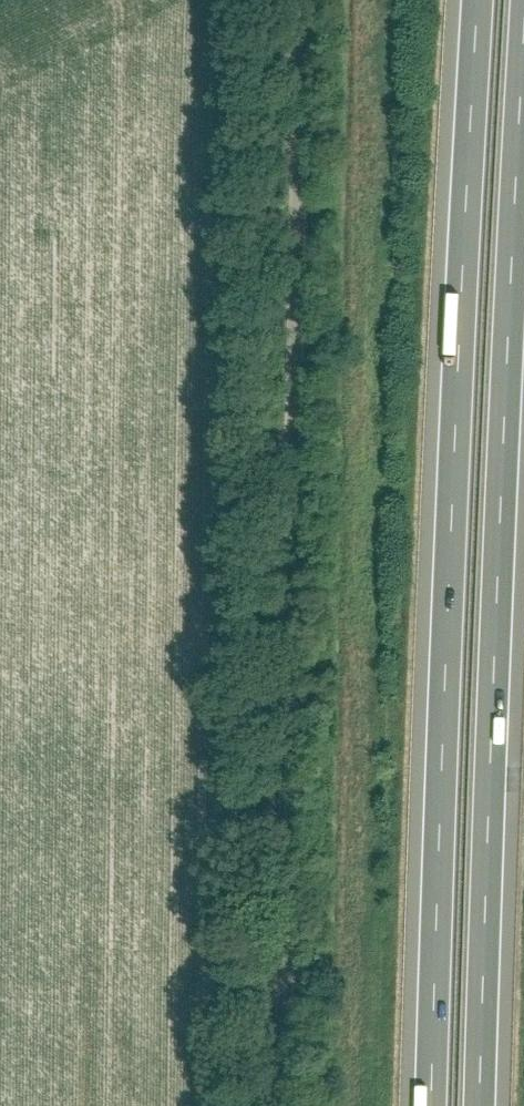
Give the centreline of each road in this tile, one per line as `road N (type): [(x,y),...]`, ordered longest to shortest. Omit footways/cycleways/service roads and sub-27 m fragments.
road 1 (motorway): [(477,0),(432,1105)]
road 2 (residential): [(271,1105),(271,762),(297,0)]
road 3 (motorway): [(479,1105),(523,52)]

